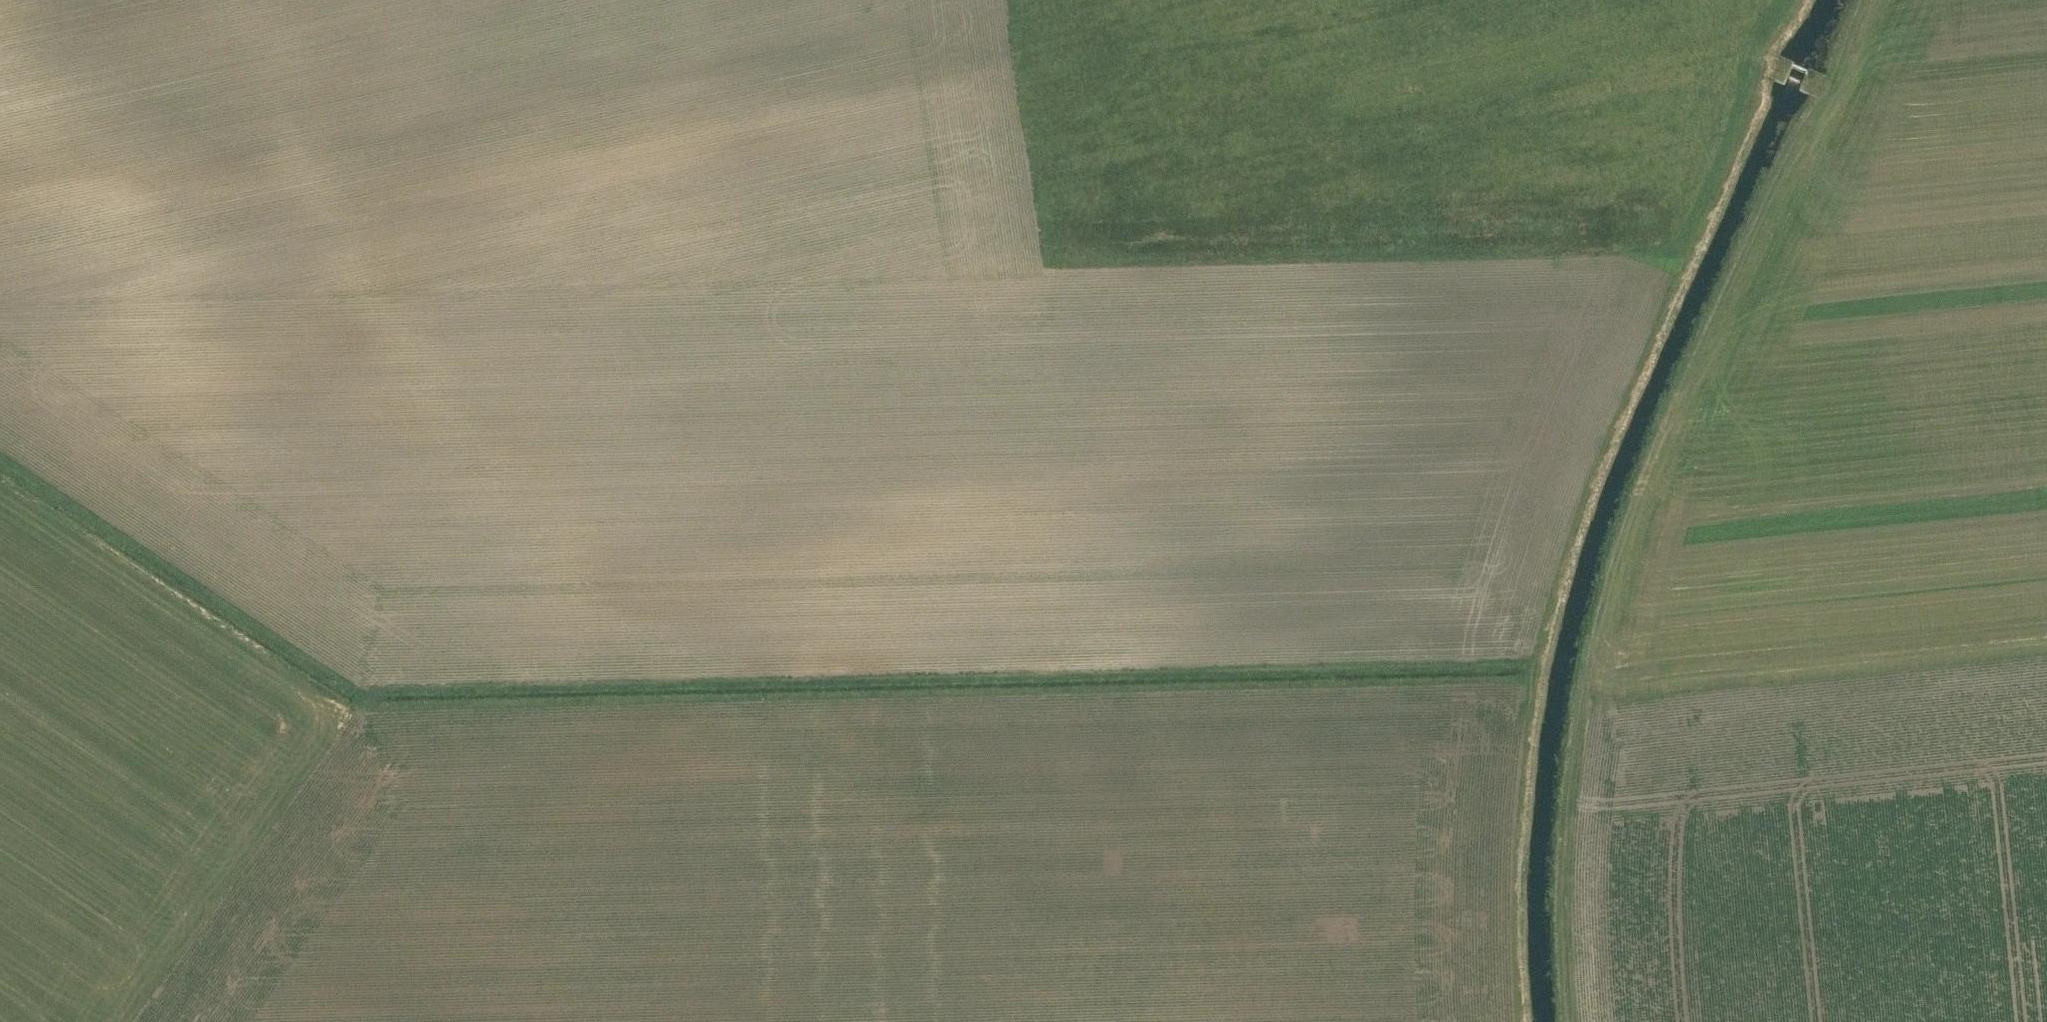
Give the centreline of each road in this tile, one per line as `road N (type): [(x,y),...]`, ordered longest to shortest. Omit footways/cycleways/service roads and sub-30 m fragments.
road 1 (track): [(1863,0),(1706,331),(1631,507),(1593,629),(1565,792),(1571,1021)]

